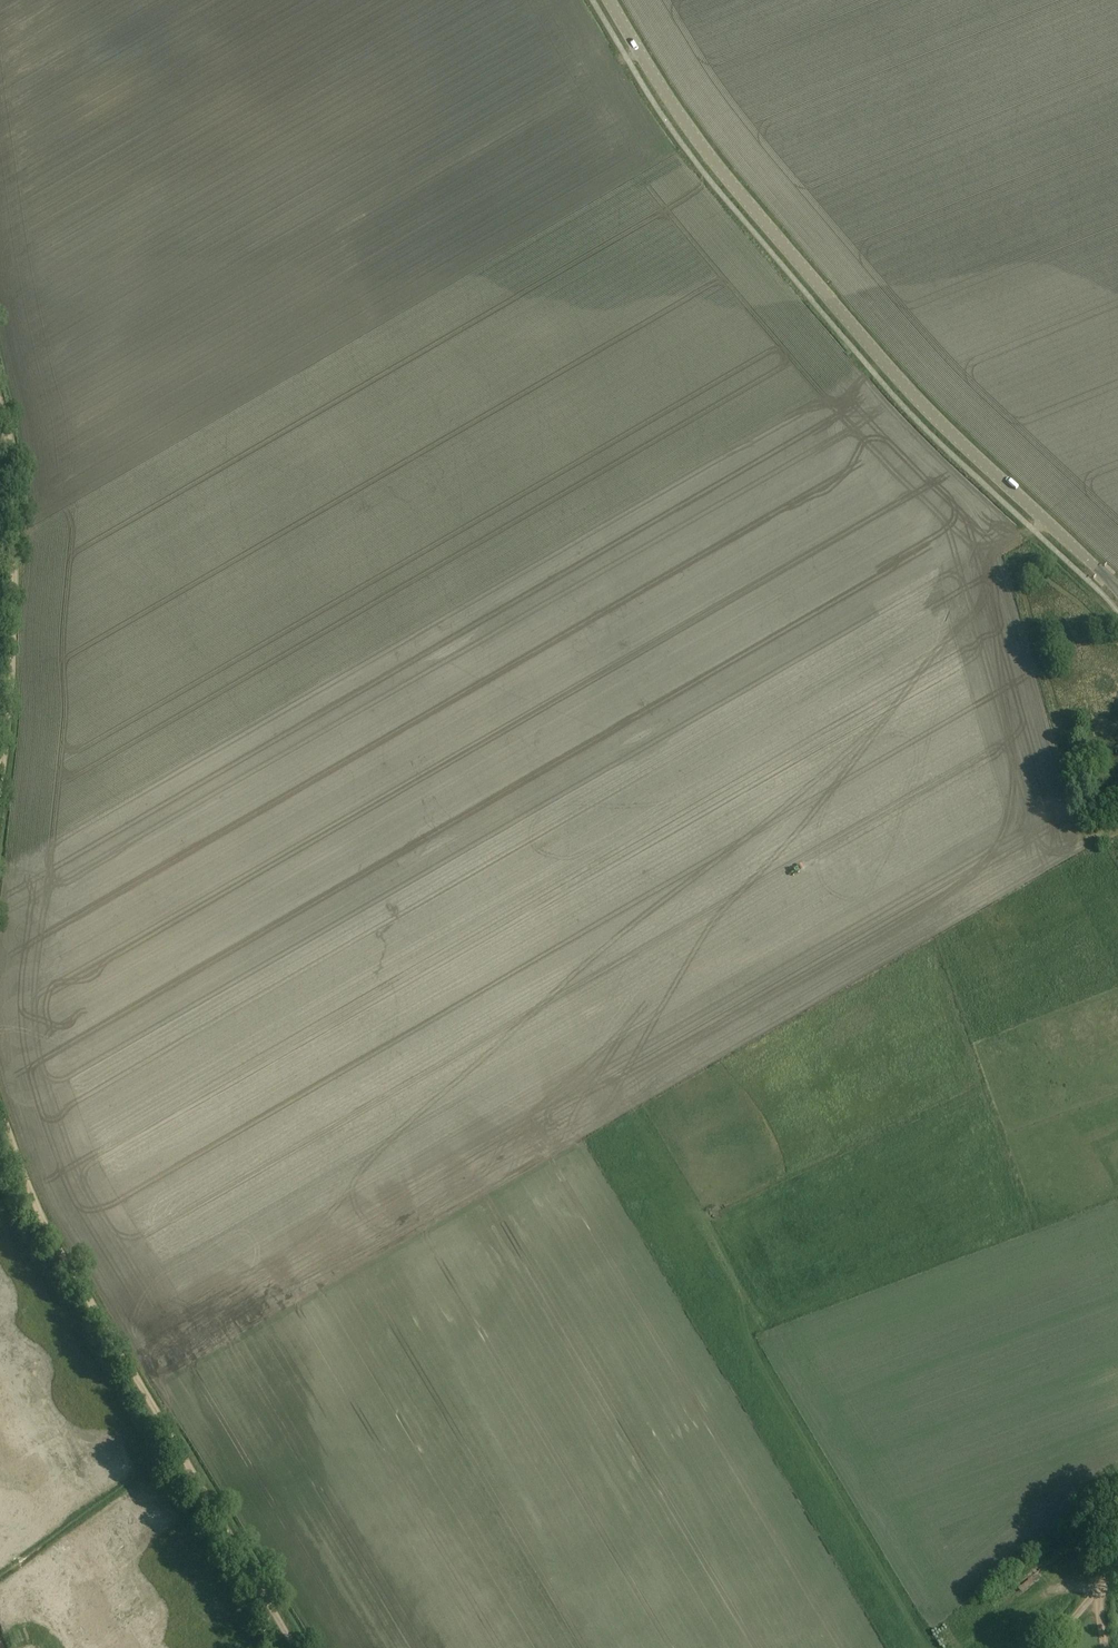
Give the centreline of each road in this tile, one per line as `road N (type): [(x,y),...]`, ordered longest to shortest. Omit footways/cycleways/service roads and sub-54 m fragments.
road 1 (tertiary): [(1117,587),(948,431),(874,350),(690,131),(610,0)]
road 2 (track): [(88,1296),(297,1647)]
road 3 (track): [(0,756),(19,506),(0,380)]
road 4 (track): [(88,1296),(37,1206),(0,1104)]

